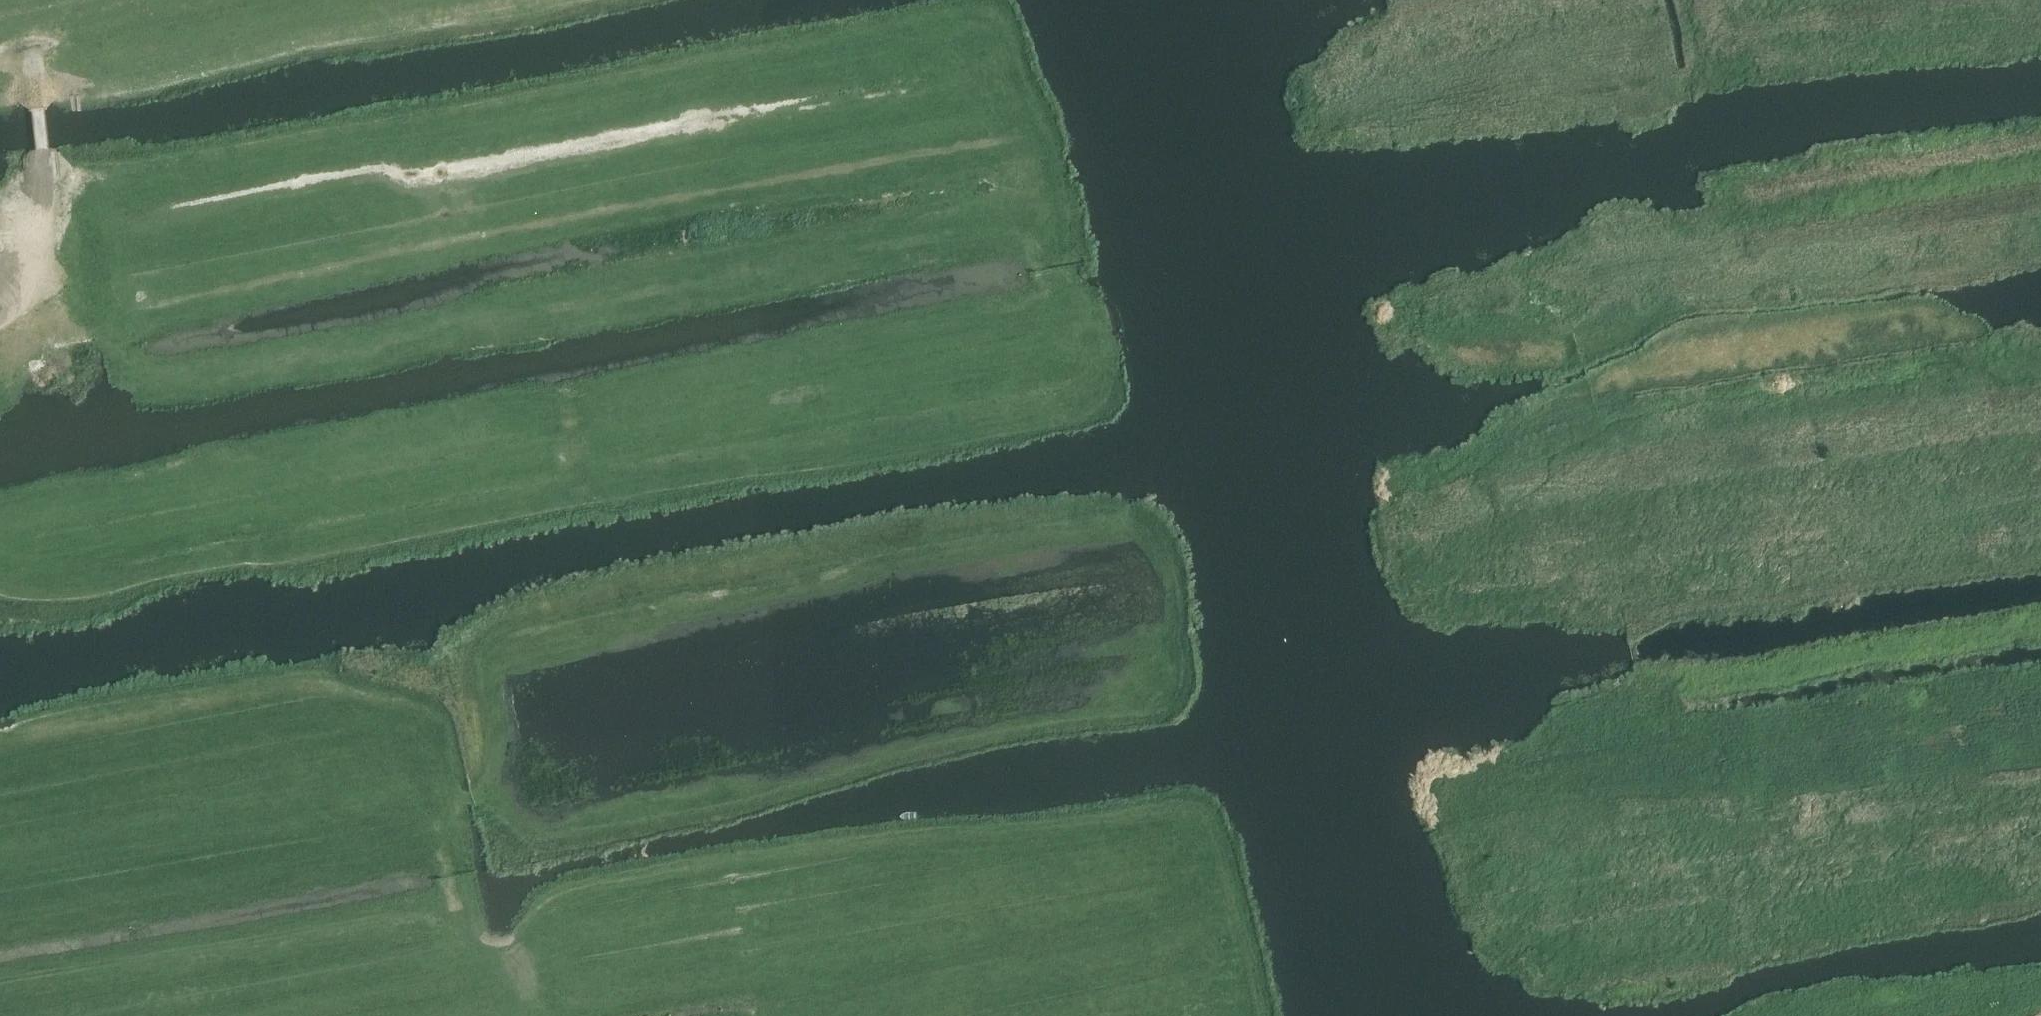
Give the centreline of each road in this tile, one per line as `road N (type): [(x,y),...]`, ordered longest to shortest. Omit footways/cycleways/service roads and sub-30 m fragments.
road 1 (track): [(46,159),(30,294),(0,323)]

